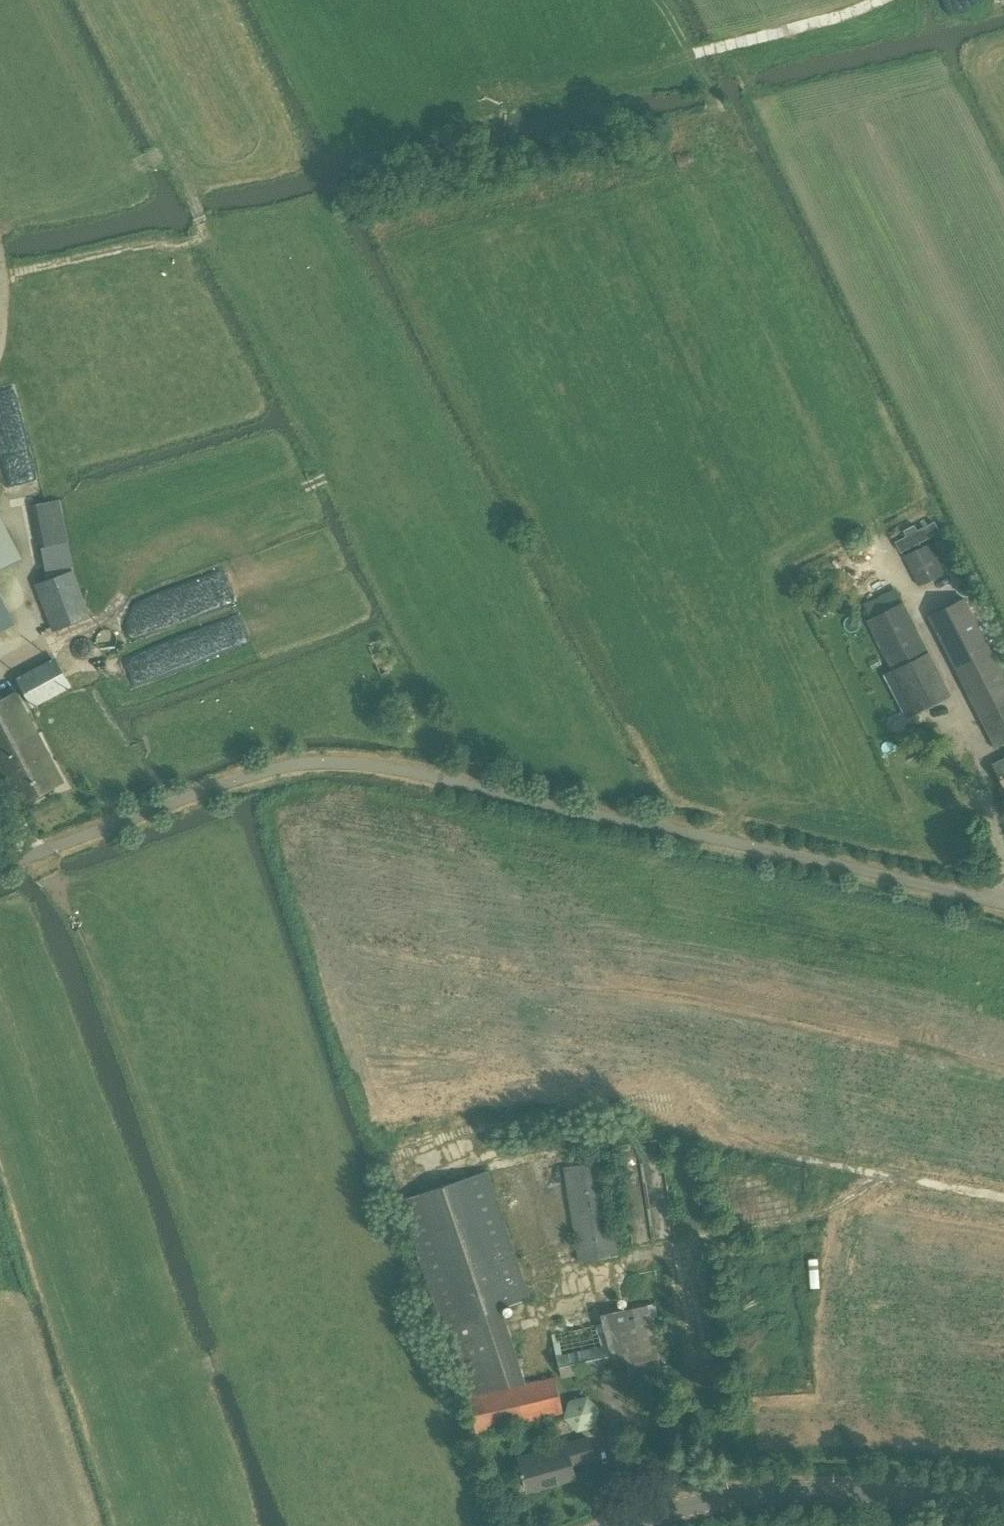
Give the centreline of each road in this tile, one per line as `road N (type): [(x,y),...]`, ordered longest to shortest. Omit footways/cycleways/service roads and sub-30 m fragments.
road 1 (unclassified): [(0,867),(240,778),(353,763),(1003,905)]
road 2 (track): [(645,1255),(802,1220),(900,1177),(1003,1198)]
road 3 (secondary): [(1003,1503),(776,1493),(636,1525)]

